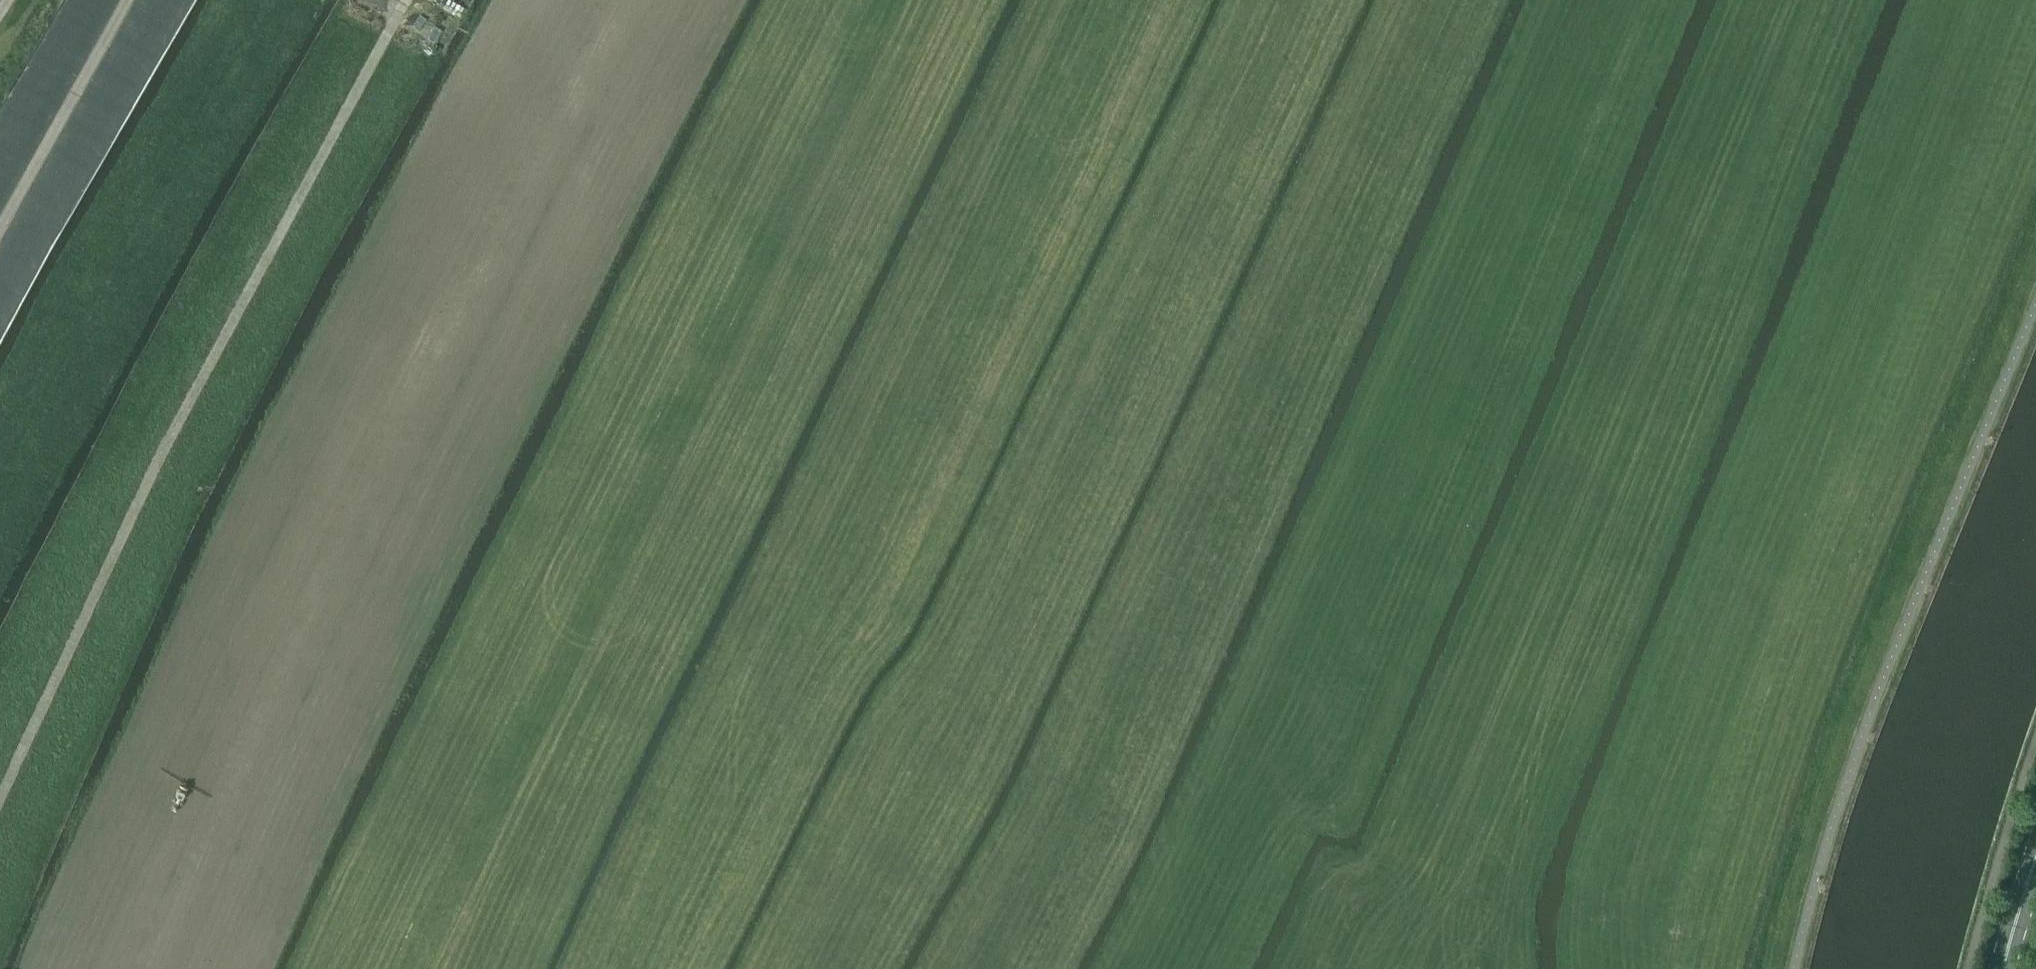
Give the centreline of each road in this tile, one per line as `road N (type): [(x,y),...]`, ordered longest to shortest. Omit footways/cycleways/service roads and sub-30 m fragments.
road 1 (track): [(0,797),(186,410),(405,0)]
road 2 (track): [(0,229),(127,0)]

